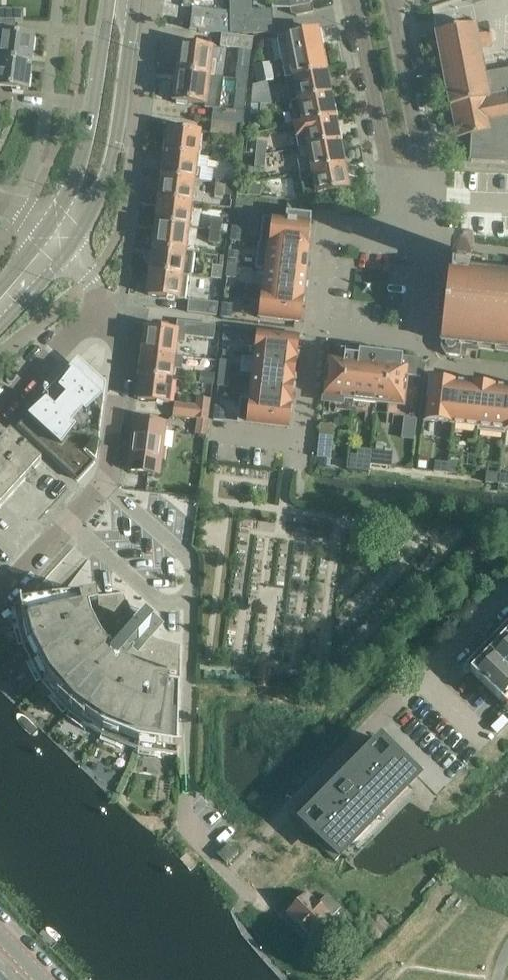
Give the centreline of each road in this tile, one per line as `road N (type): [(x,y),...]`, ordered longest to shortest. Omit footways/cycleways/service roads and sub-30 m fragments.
road 1 (secondary): [(58,240),(92,178),(124,0)]
road 2 (residential): [(67,523),(113,472),(119,335),(97,311)]
road 3 (residential): [(315,325),(415,338),(428,242),(400,232)]
road 4 (residential): [(403,180),(387,162),(353,0)]
road 5 (residential): [(403,180),(417,158),(389,0)]
road 6 (residential): [(378,722),(507,588)]
road 7 (residential): [(400,232),(328,236),(315,325)]
road 8 (residential): [(97,311),(0,412)]

